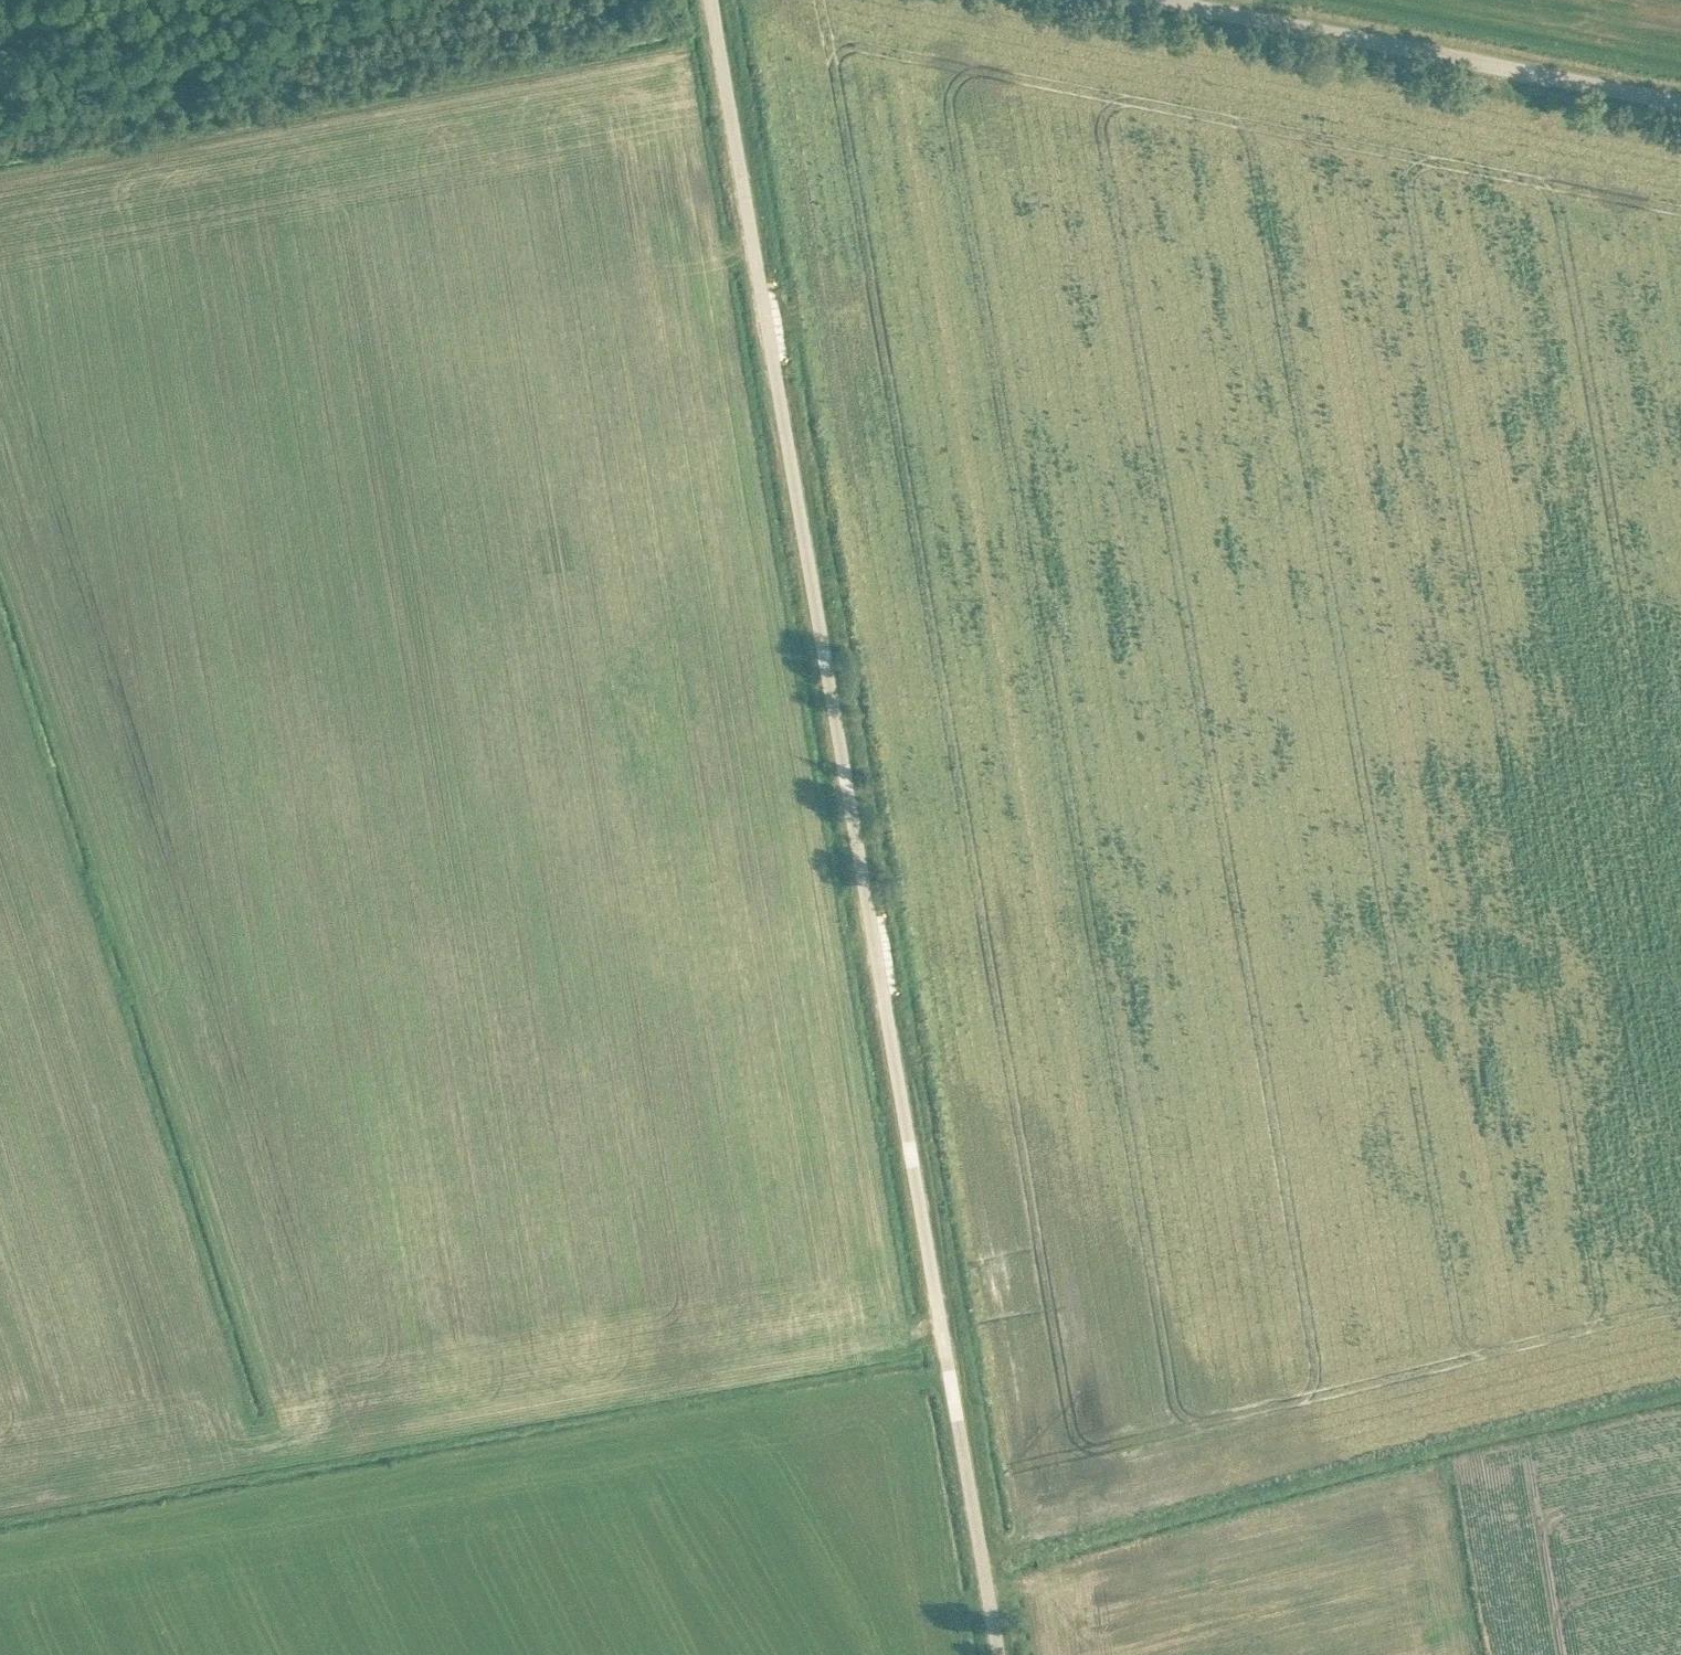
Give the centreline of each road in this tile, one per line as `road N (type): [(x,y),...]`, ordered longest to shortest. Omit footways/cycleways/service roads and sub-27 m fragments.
road 1 (unclassified): [(1004,1654),(717,0)]
road 2 (unclassified): [(1167,0),(1680,102)]

